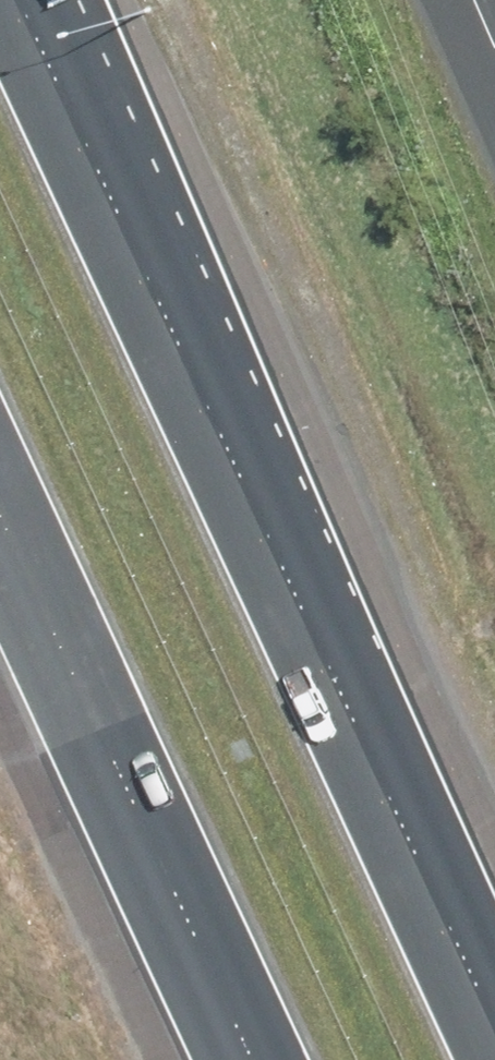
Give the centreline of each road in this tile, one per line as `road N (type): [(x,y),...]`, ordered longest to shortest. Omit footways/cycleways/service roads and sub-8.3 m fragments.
road 1 (motorway): [(21,0),(494,1022)]
road 2 (motorway): [(251,1059),(0,518)]

